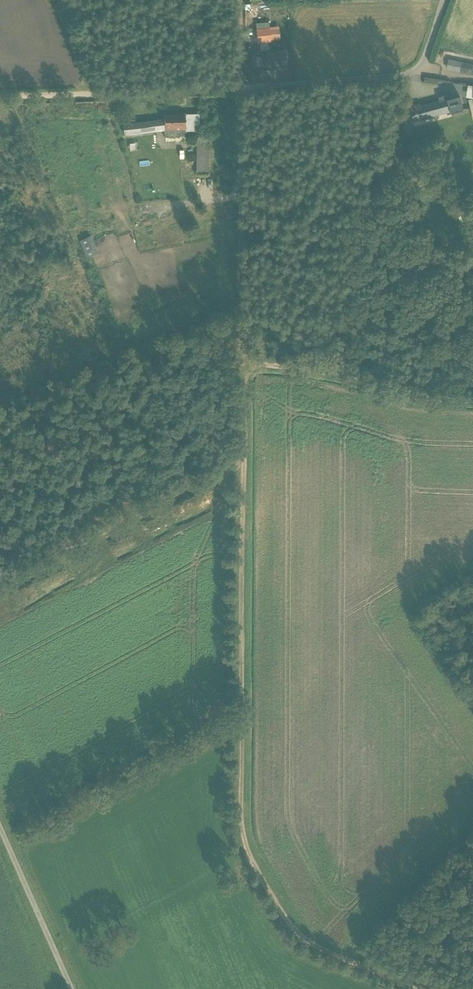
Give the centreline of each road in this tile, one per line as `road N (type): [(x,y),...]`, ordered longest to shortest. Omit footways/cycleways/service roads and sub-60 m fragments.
road 1 (track): [(420,988),(304,938),(243,841),(242,365)]
road 2 (track): [(242,365),(238,88)]
road 3 (unclassified): [(442,0),(413,73),(238,88)]
road 4 (track): [(238,88),(0,97)]
road 5 (track): [(472,401),(242,365)]
road 6 (unclassified): [(0,827),(72,988)]

